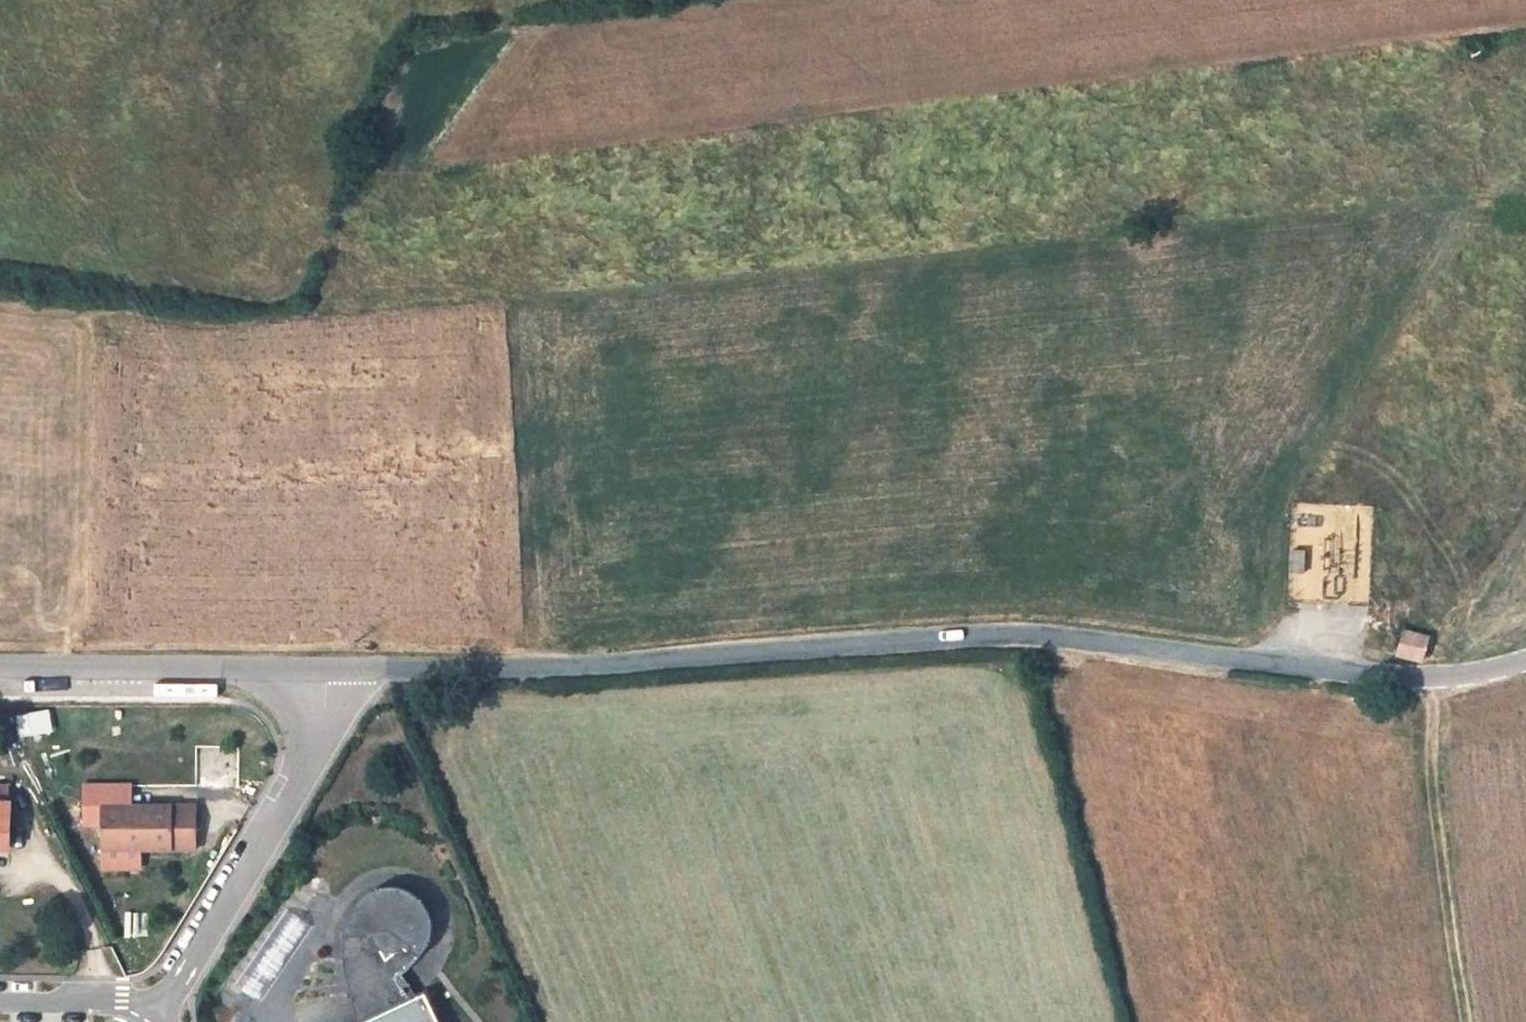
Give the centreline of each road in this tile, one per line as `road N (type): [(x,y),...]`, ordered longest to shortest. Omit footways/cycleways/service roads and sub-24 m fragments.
road 1 (unclassified): [(330,672),(534,673),(1013,638),(1406,679),(1469,676),(1525,662)]
road 2 (unclassified): [(330,672),(327,725),(162,1001)]
road 3 (unclassified): [(0,665),(330,672)]
road 4 (unclassified): [(162,1001),(0,999)]

